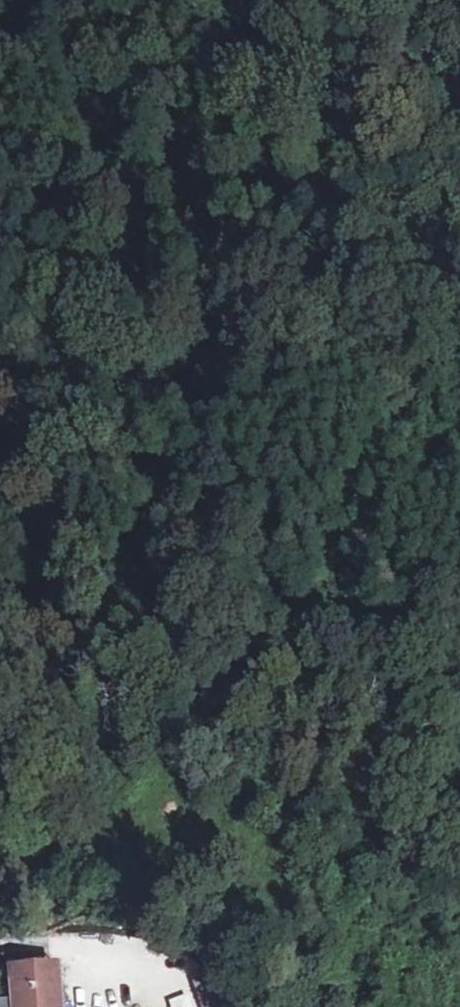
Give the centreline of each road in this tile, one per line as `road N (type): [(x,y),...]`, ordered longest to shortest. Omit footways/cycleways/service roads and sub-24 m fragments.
road 1 (track): [(0,846),(25,837),(118,670),(192,456),(305,266),(324,181),(303,0)]

